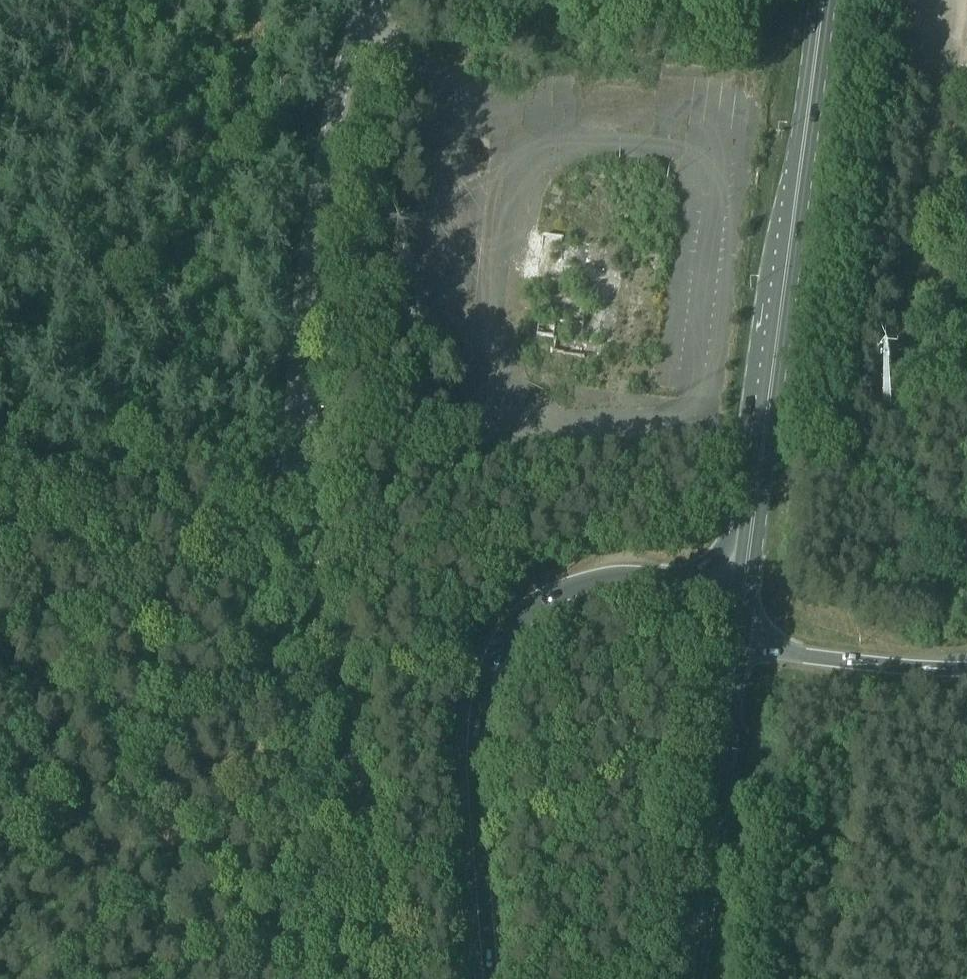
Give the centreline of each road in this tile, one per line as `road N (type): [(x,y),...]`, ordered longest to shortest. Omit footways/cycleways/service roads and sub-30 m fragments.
road 1 (motorway): [(743,591),(602,583),(568,594),(509,640),(486,678),(474,741),(489,978)]
road 2 (primary): [(743,591),(821,0)]
road 3 (tertiary): [(388,978),(318,621),(296,452)]
road 4 (tertiary): [(296,452),(316,216),(367,0)]
road 5 (primary): [(692,978),(736,649)]
road 6 (unclassified): [(0,462),(296,452)]
road 7 (track): [(942,111),(907,389)]
road 8 (motorway): [(966,670),(736,649)]

